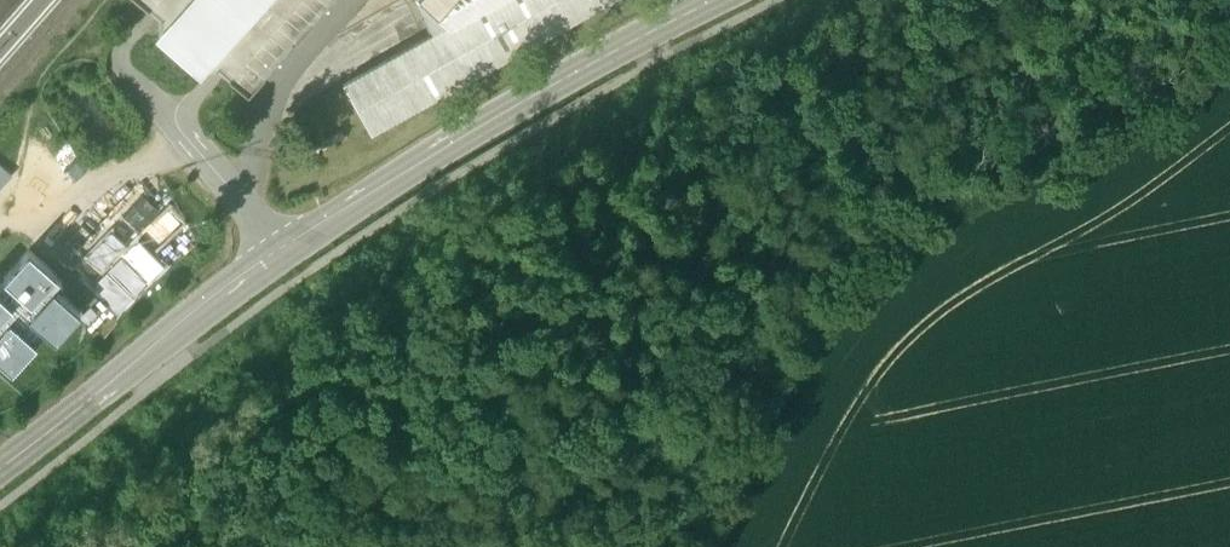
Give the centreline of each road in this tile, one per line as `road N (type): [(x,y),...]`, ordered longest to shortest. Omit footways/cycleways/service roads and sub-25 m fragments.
road 1 (unclassified): [(288,256),(426,169),(745,0)]
road 2 (unclassified): [(0,472),(288,256)]
road 3 (track): [(785,376),(738,534),(725,546)]
road 4 (residential): [(288,256),(174,124)]

